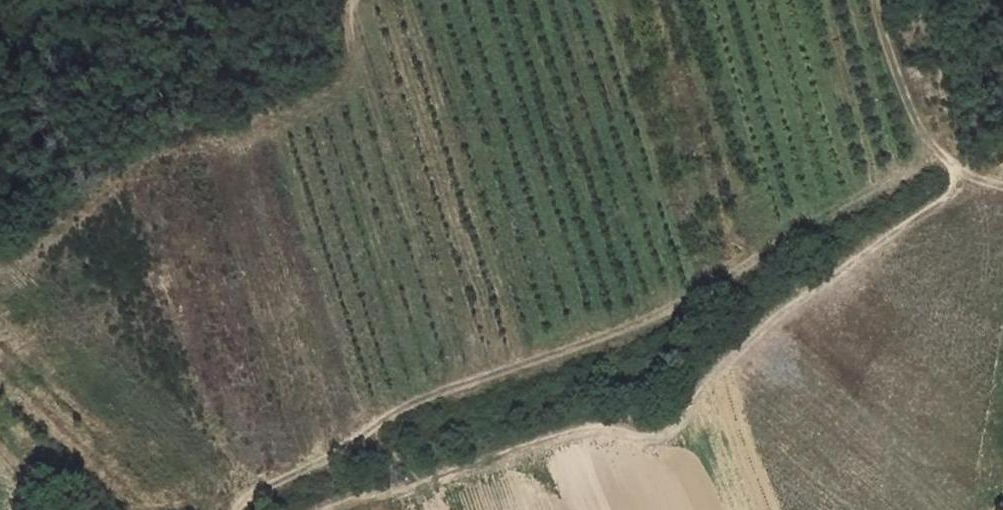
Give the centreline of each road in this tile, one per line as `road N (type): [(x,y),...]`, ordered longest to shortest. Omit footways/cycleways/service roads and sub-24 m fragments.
road 1 (track): [(876,0),(915,119),(933,144),(920,165),(666,309),(389,416),(238,509)]
road 2 (track): [(330,509),(575,426),(641,437),(675,429),(765,328),(951,195),(950,162)]

